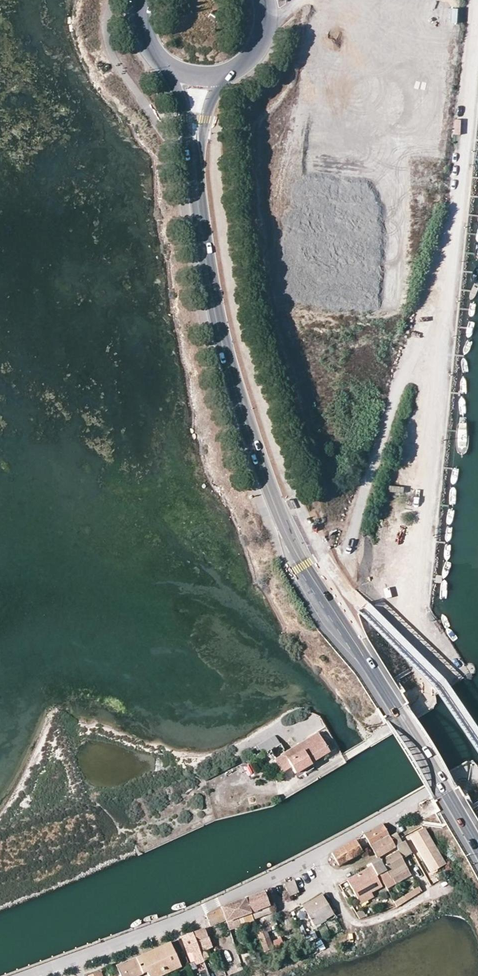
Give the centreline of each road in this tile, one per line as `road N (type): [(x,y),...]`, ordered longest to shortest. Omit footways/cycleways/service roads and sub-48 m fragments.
road 1 (primary): [(477,845),(312,580),(271,492),(223,341),(196,145)]
road 2 (track): [(477,772),(458,774),(255,886),(13,975)]
road 3 (unclassified): [(283,788),(428,700),(436,665),(416,628),(443,386)]
road 4 (unclassified): [(454,231),(477,0)]
road 5 (unclassified): [(404,377),(351,548)]
road 6 (unclassified): [(454,231),(443,386)]
road 7 (unclassified): [(404,377),(454,231)]

